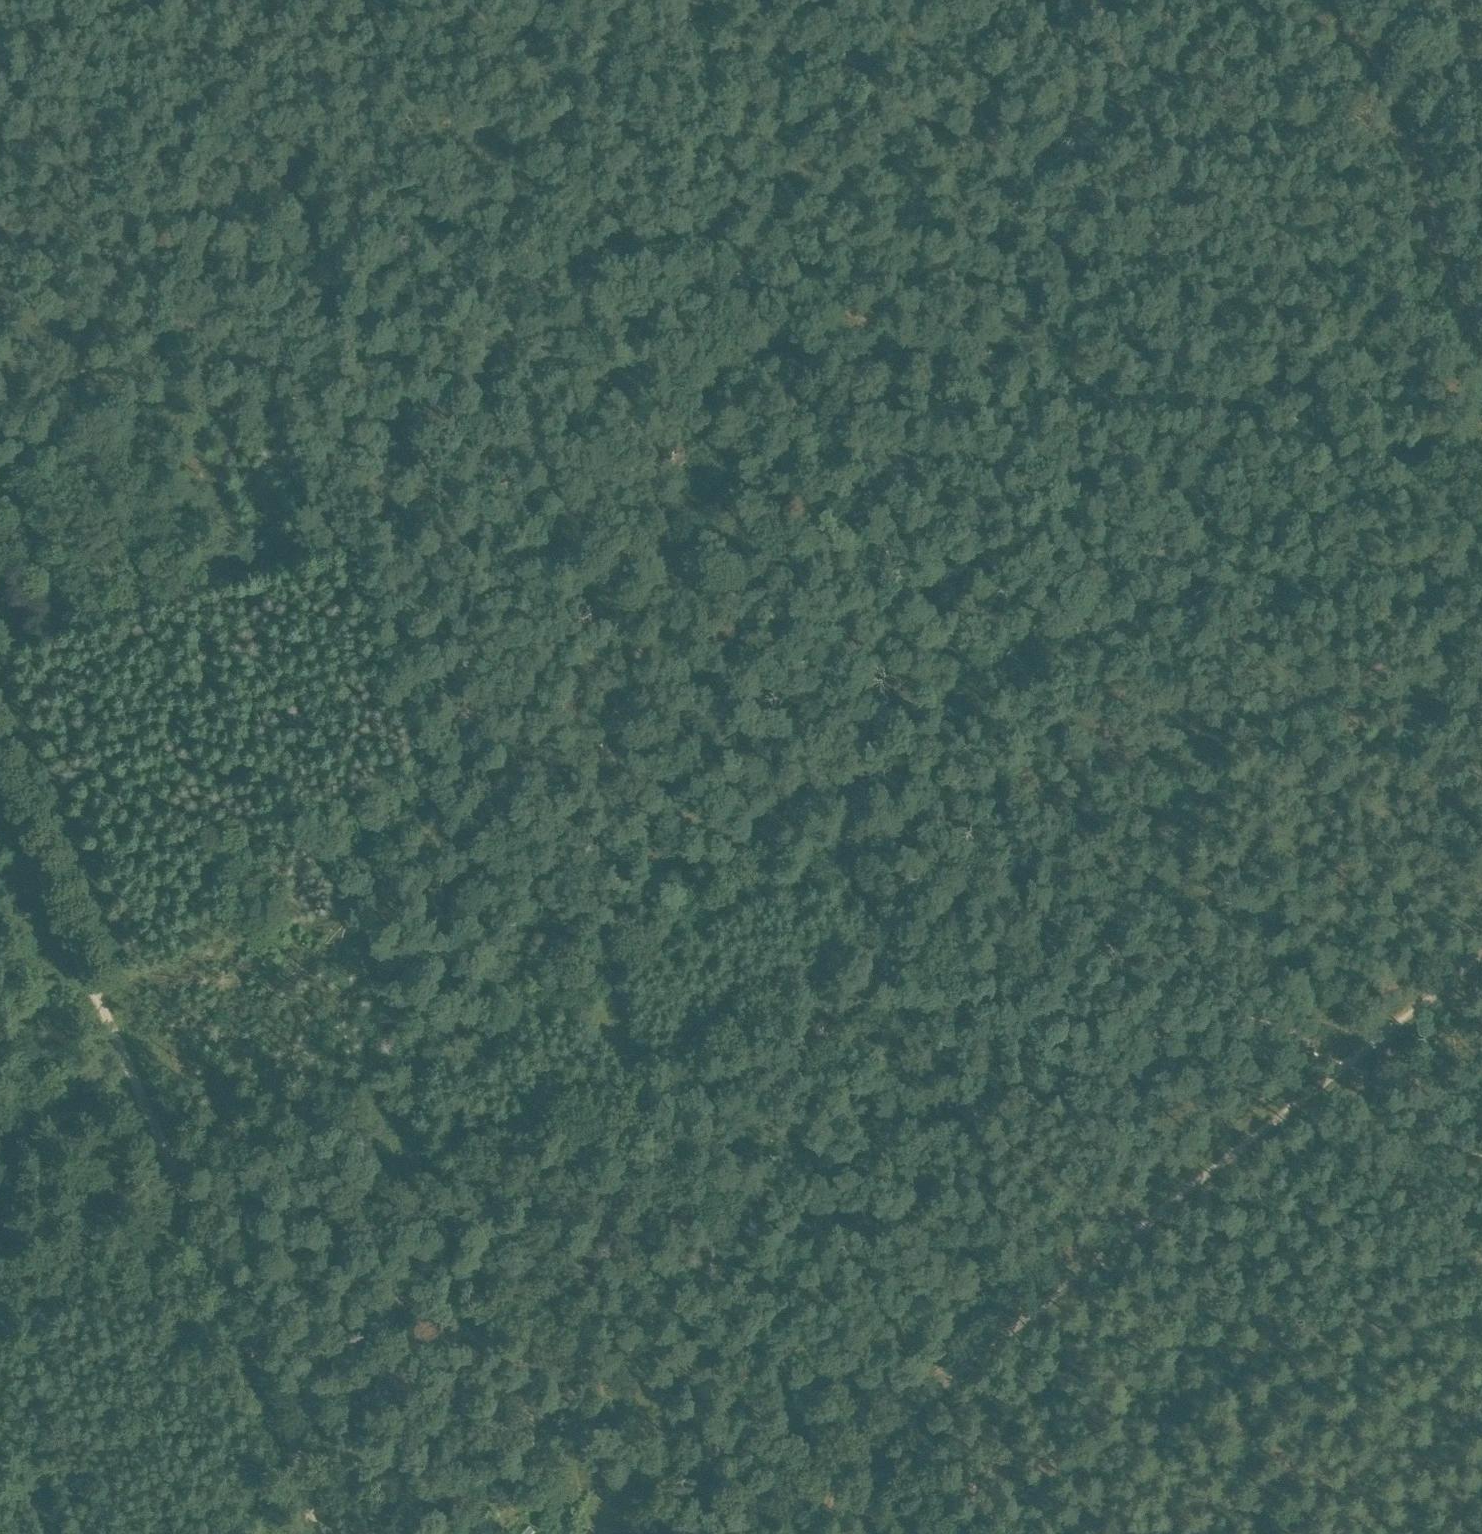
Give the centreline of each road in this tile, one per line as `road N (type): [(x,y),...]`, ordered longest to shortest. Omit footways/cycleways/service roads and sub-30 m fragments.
road 1 (track): [(833,1533),(857,1452),(1481,956)]
road 2 (track): [(0,774),(130,1054),(300,1459),(318,1533)]

